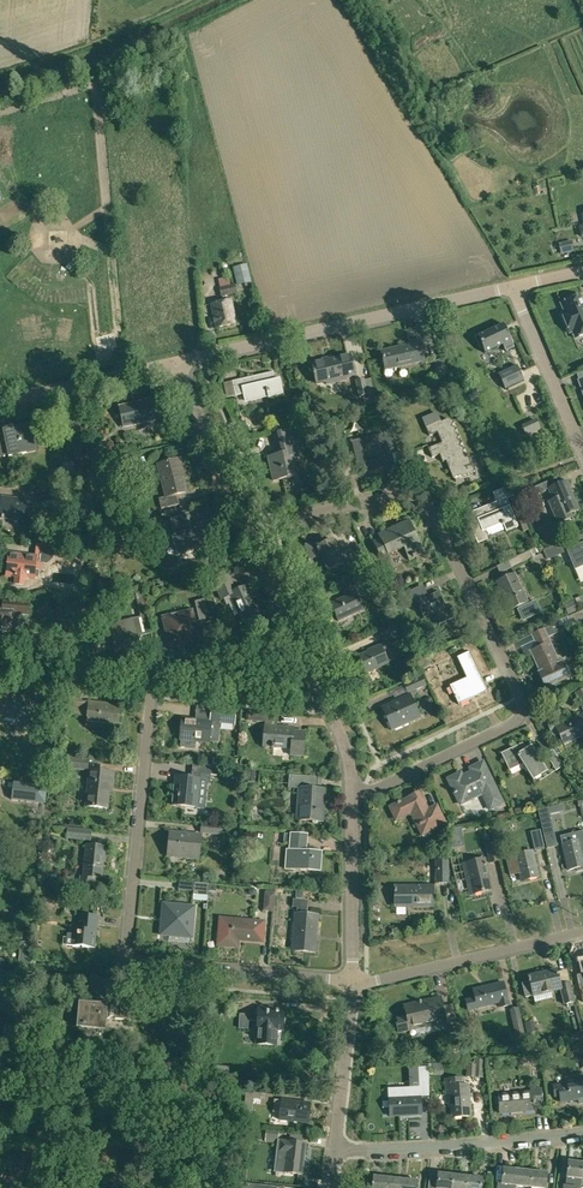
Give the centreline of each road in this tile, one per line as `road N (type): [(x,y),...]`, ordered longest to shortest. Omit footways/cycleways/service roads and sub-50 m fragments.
road 1 (residential): [(353,982),(127,957),(156,677),(298,639)]
road 2 (residential): [(351,800),(512,723),(520,695),(422,494),(249,527)]
road 3 (unclassified): [(174,361),(514,287)]
road 4 (residential): [(336,1149),(582,1132)]
road 5 (residential): [(353,982),(582,931)]
road 6 (residential): [(249,527),(174,361)]
road 7 (residential): [(353,982),(351,800)]
road 8 (unclassified): [(0,400),(174,361)]
road 9 (residential): [(351,800),(346,746),(298,639)]
road 10 (residential): [(336,1149),(353,982)]
road 11 (unclassified): [(578,437),(514,287)]
road 12 (residential): [(298,639),(249,527)]

